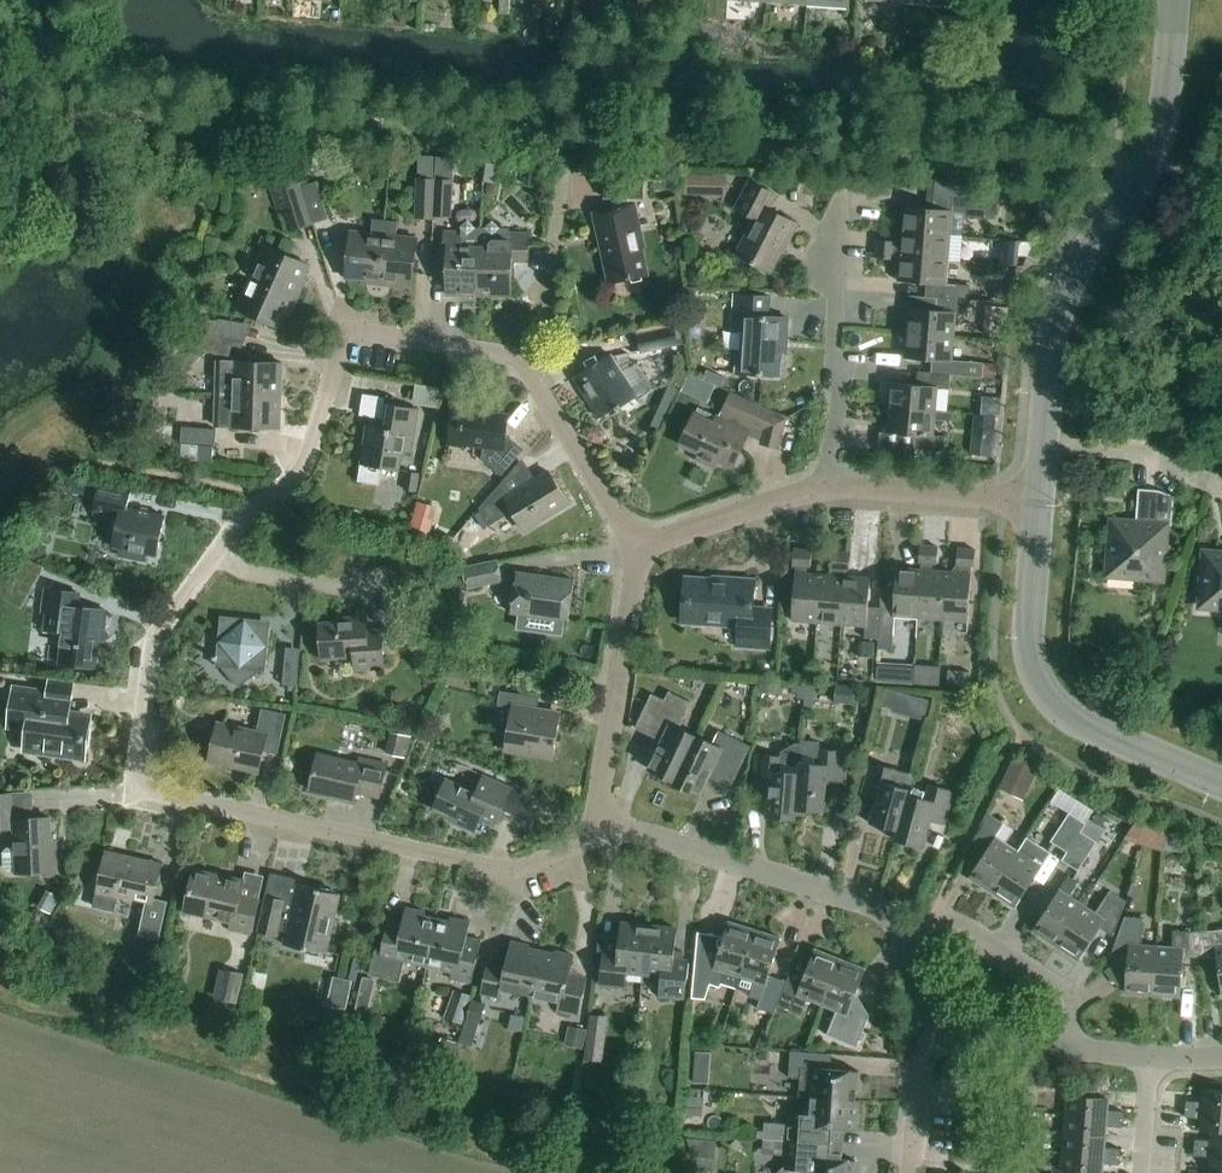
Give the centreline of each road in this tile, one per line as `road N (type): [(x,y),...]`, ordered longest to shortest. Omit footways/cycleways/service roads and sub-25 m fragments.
road 1 (residential): [(605,819),(584,841),(501,871),(168,797),(149,787),(140,770),(162,630),(237,526),(300,473),(346,342),(370,333),(523,362)]
road 2 (unclassified): [(1046,437),(1055,318),(1074,276),(1152,163),(1175,0)]
road 3 (unclassified): [(1221,784),(1066,716),(1044,691),(1031,635),(1041,501)]
road 4 (residential): [(904,935),(876,908),(605,819)]
road 5 (residential): [(822,489),(843,202)]
road 6 (residential): [(638,552),(605,819)]
road 7 (residential): [(1072,1048),(1063,991),(968,928),(948,922),(904,935)]
road 8 (residential): [(523,362),(638,552)]
road 9 (residential): [(822,489),(1041,501)]
road 10 (residential): [(523,362),(536,352),(565,174)]
road 11 (residential): [(638,552),(822,489)]
road 12 (residential): [(1221,486),(1139,451),(1046,437)]
road 13 (residential): [(910,1172),(922,1066),(937,1032)]
road 14 (residential): [(1072,1048),(937,1032)]

